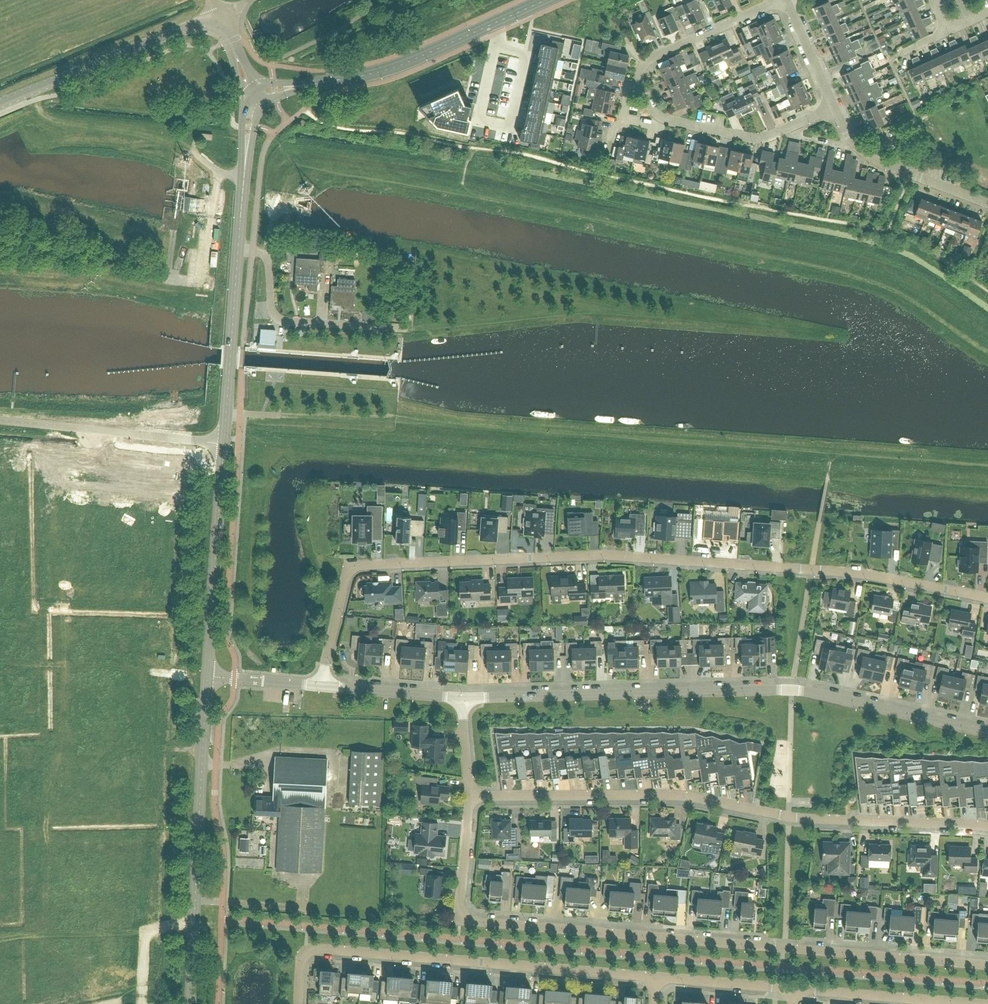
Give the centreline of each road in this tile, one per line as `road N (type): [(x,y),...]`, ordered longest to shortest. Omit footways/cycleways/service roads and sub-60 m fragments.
road 1 (residential): [(321,685),(345,578),(359,567),(603,556),(876,575),(987,597)]
road 2 (residential): [(987,965),(459,921),(470,796)]
road 3 (tertiary): [(987,731),(793,688),(461,698)]
road 4 (residential): [(987,826),(799,818),(667,795),(470,796)]
road 5 (residential): [(653,976),(314,948),(302,959),(300,1003)]
road 6 (residential): [(782,0),(649,60),(641,79),(649,102),(676,123),(755,138),(835,106)]
road 7 (secondary): [(190,1003),(208,677)]
road 8 (secondary): [(227,412),(246,153)]
road 9 (tertiary): [(0,104),(219,14)]
road 10 (secondary): [(208,677),(224,443)]
road 11 (unclassified): [(0,420),(224,443)]
road 12 (unclassified): [(835,106),(868,155),(987,204)]
road 13 (track): [(199,157),(141,136),(59,126),(30,101)]
road 14 (secondary): [(317,83),(392,68),(489,26)]
road 15 (residential): [(794,988),(653,976)]
road 16 (tertiary): [(461,698),(321,685)]
road 17 (residential): [(495,49),(526,56),(510,128),(478,121)]
road 18 (residential): [(924,999),(794,988)]

